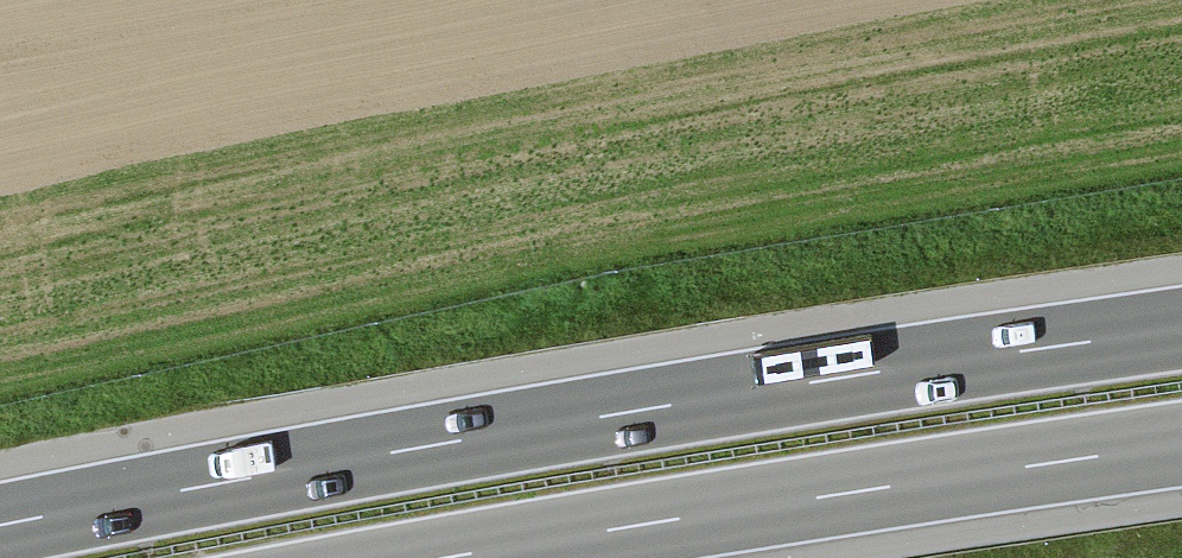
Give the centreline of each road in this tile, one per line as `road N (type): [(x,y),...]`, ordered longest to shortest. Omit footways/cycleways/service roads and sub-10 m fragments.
road 1 (motorway): [(1181,329),(630,411),(0,525)]
road 2 (motorway): [(442,557),(1181,445)]

